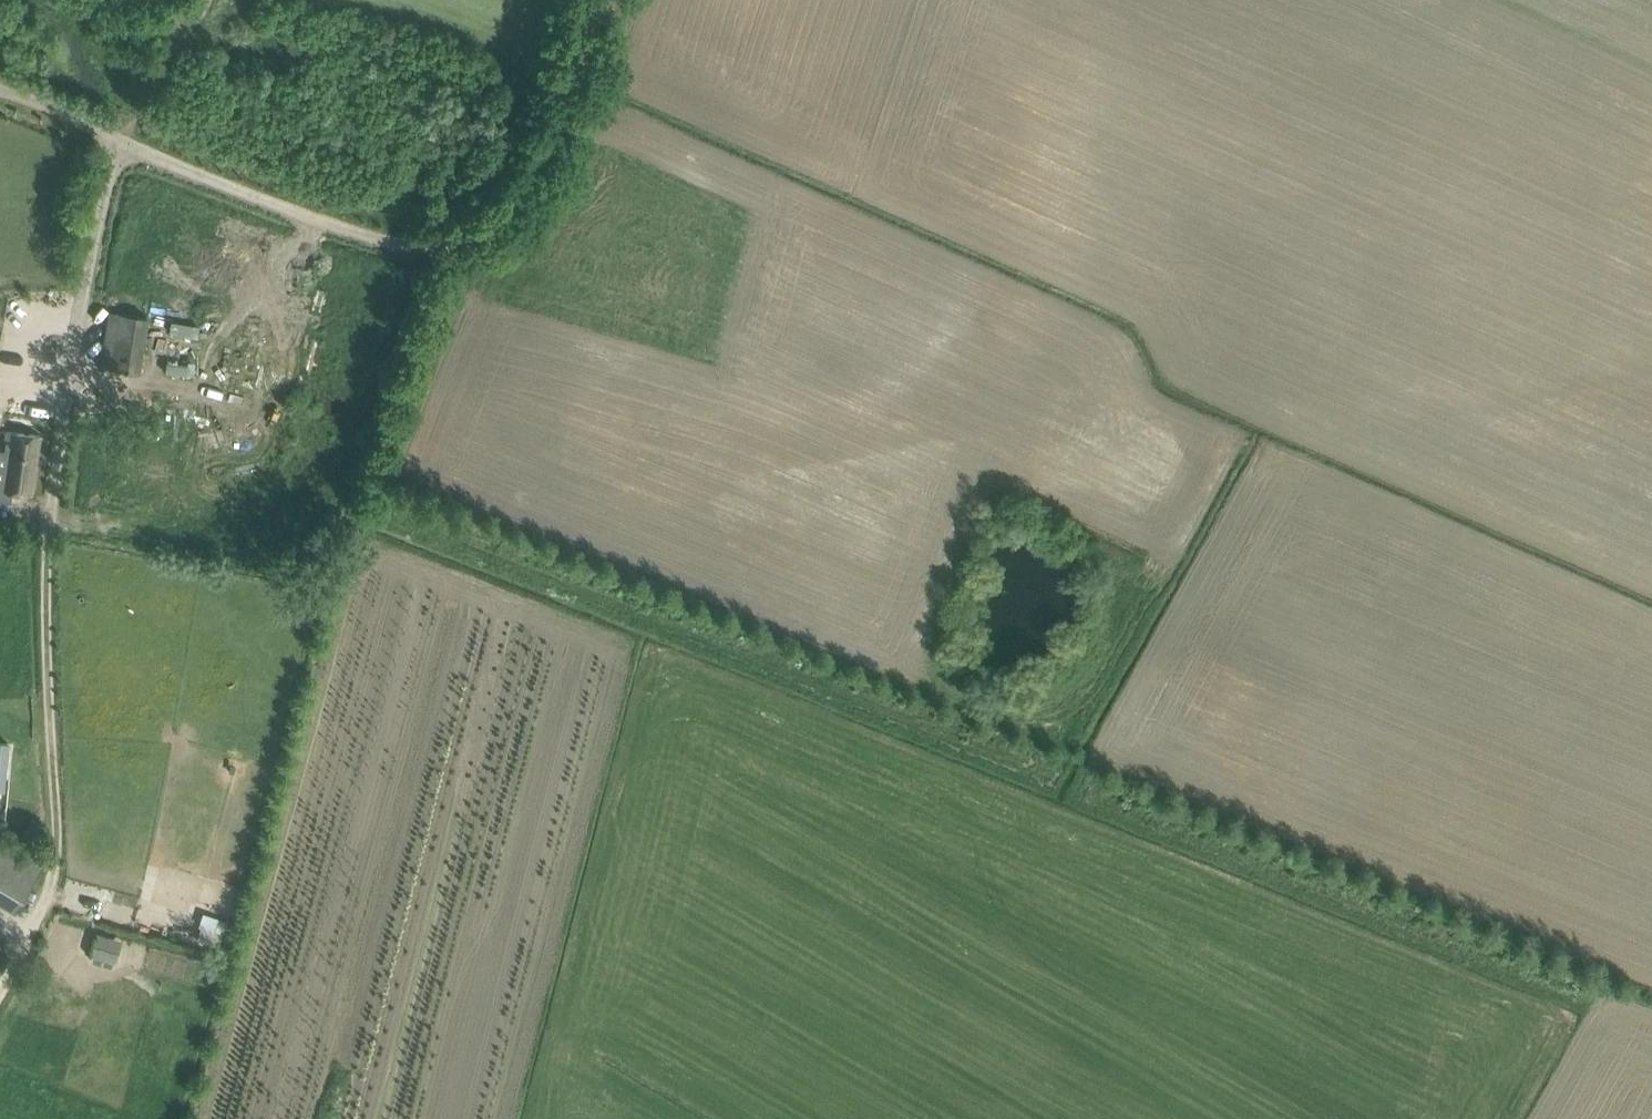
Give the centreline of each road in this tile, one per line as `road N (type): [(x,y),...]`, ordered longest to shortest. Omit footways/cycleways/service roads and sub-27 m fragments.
road 1 (track): [(0,987),(37,918),(56,847),(47,650),(51,519),(92,237),(117,137)]
road 2 (unclassified): [(603,0),(532,178),(503,213),(460,238),(402,242),(354,231),(0,89)]

